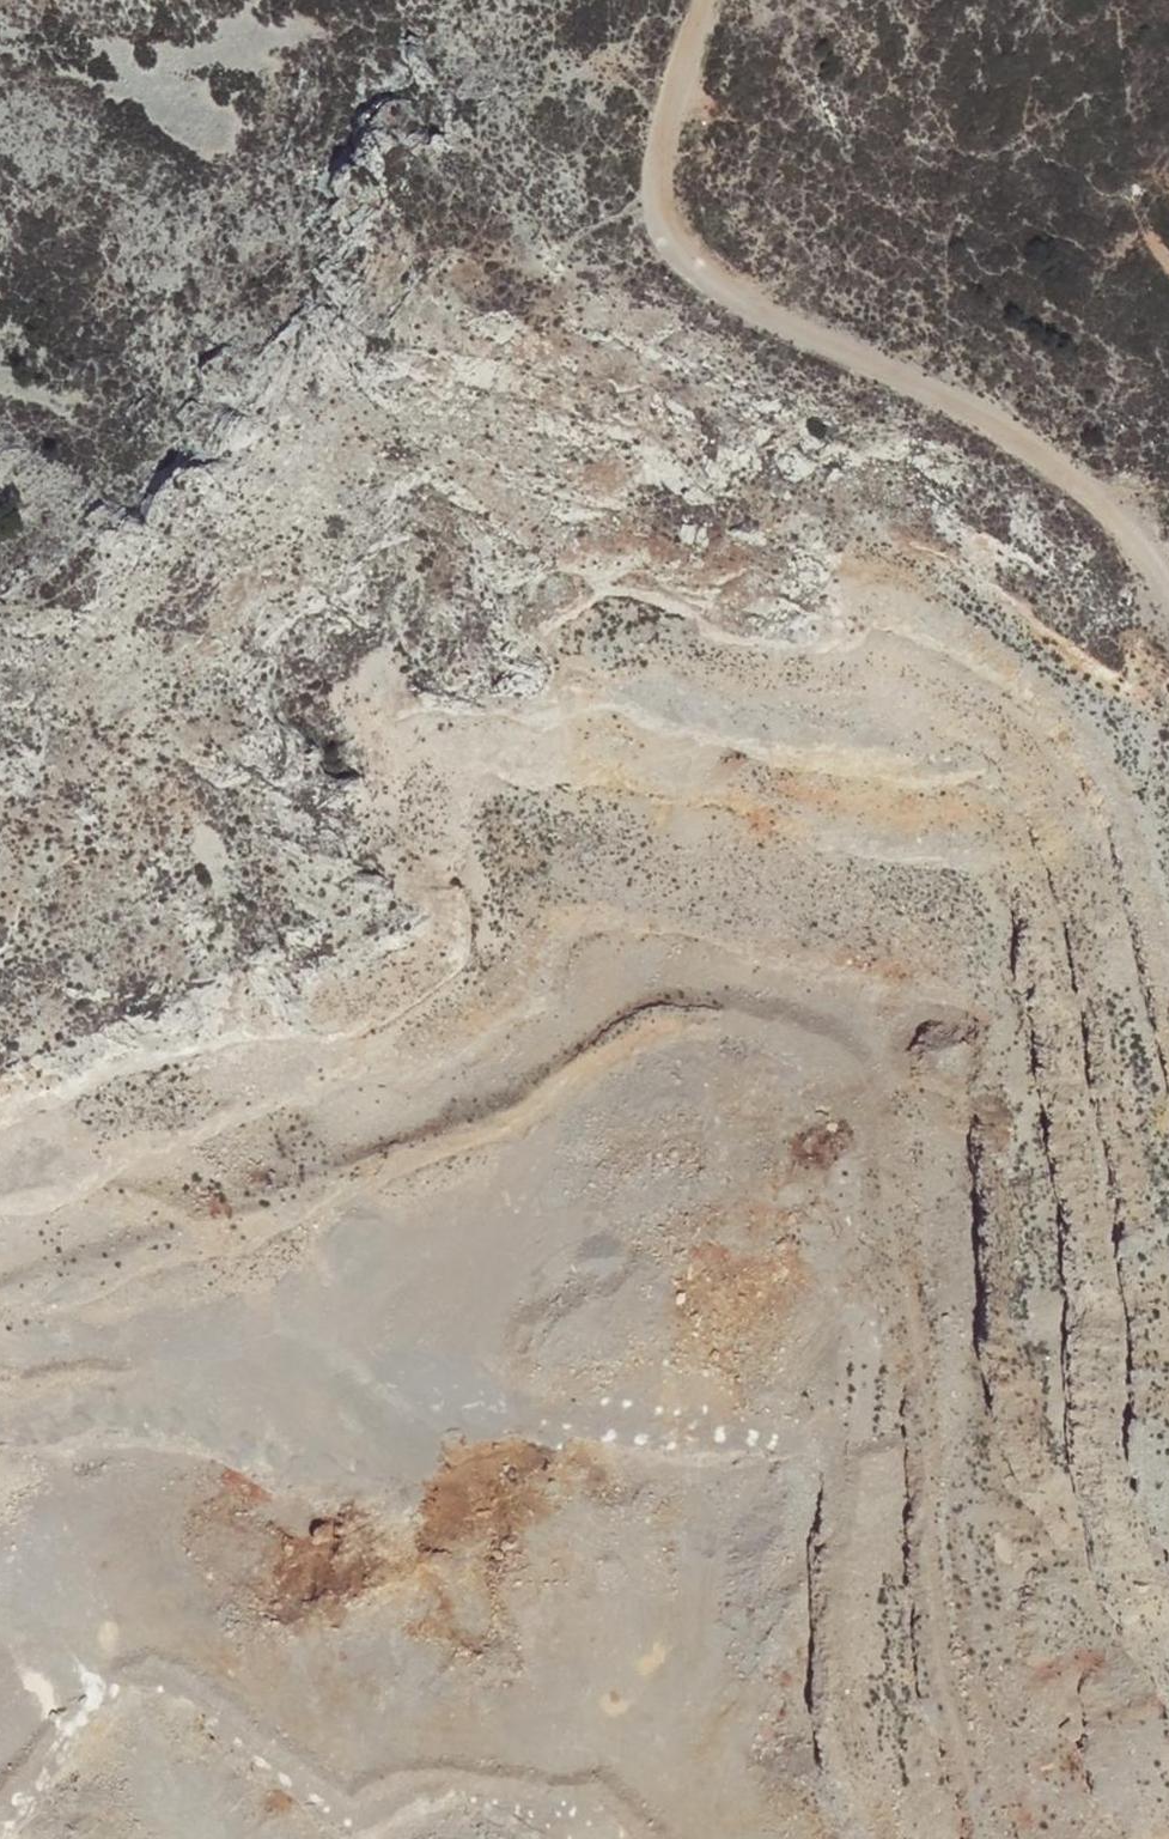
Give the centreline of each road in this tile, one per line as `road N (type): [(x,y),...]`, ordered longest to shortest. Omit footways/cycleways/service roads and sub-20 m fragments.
road 1 (track): [(1168,599),(1105,502),(697,268),(651,191),(711,0)]

